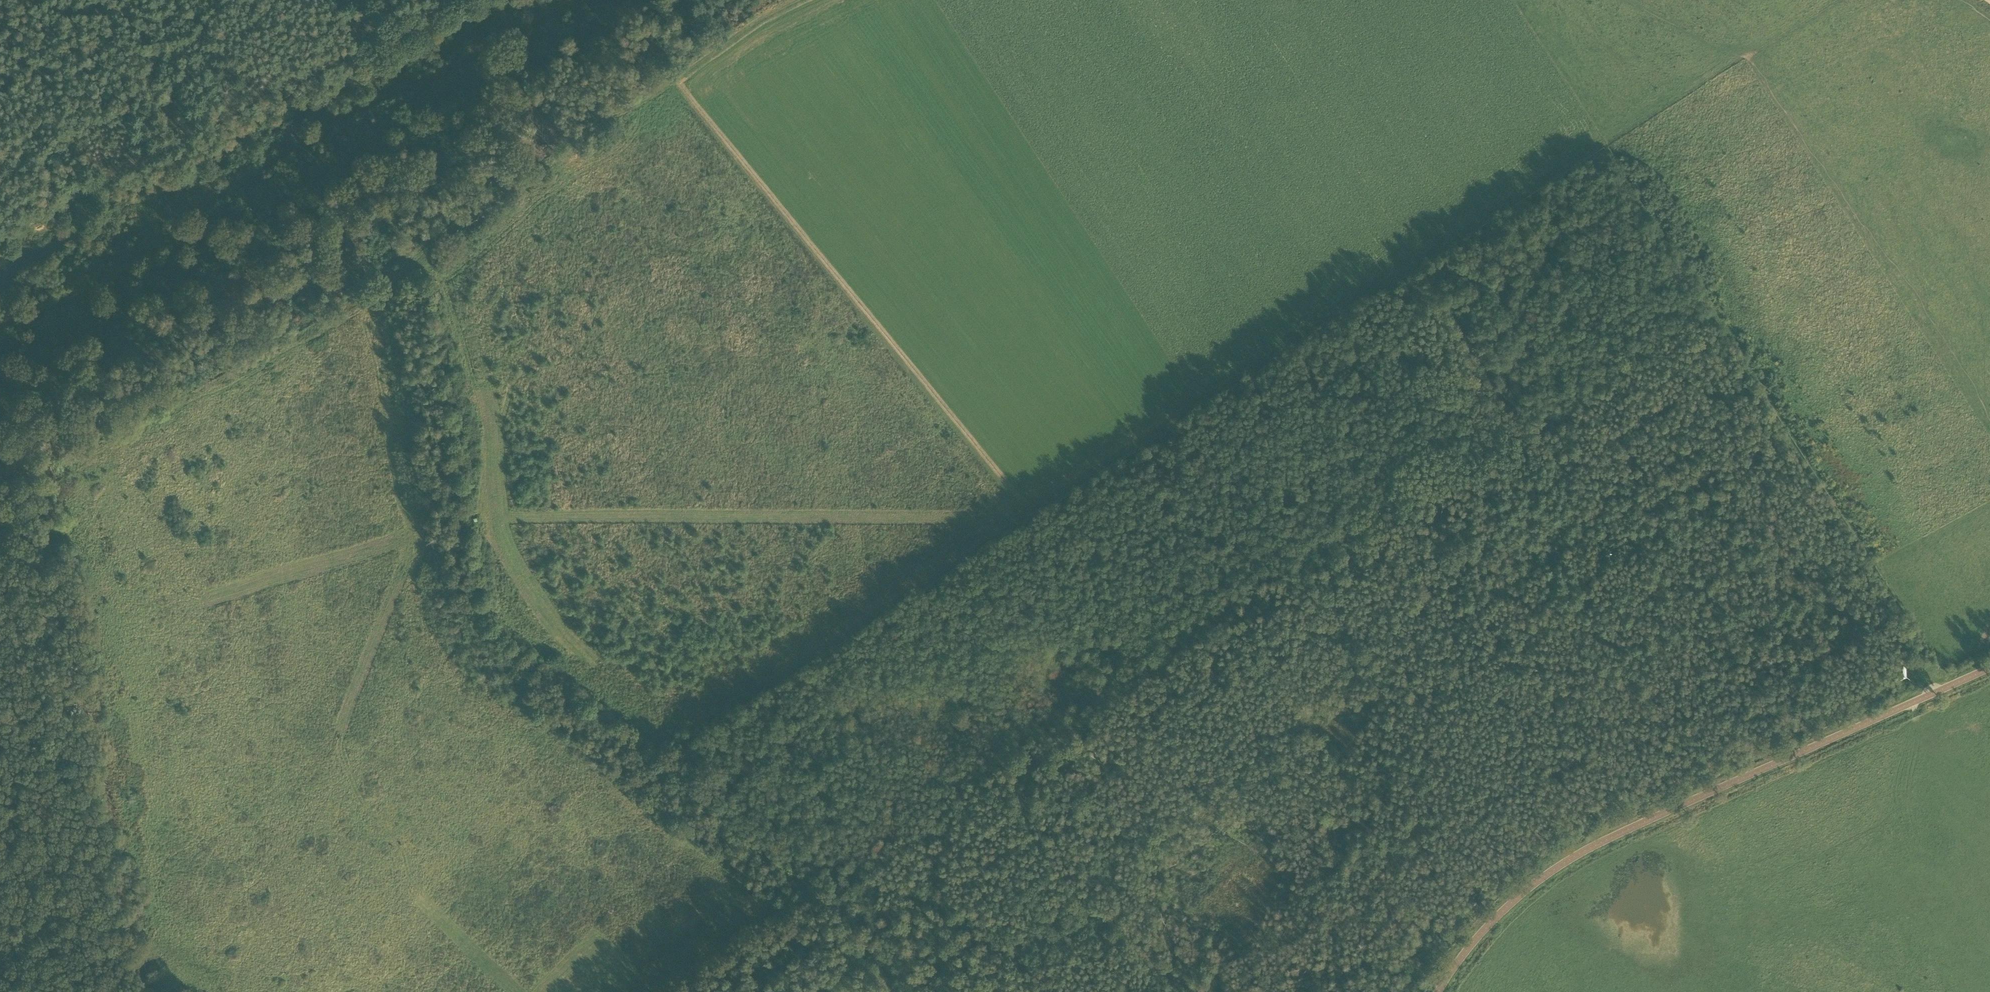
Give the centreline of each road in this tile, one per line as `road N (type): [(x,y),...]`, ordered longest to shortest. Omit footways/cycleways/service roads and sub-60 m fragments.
road 1 (track): [(0,327),(105,274),(285,151),(440,78),(577,0)]
road 2 (unclassified): [(1436,991),(1483,931),(1559,866),(1989,668)]
road 3 (track): [(0,236),(446,0)]
road 4 (track): [(399,283),(747,19),(785,0)]

